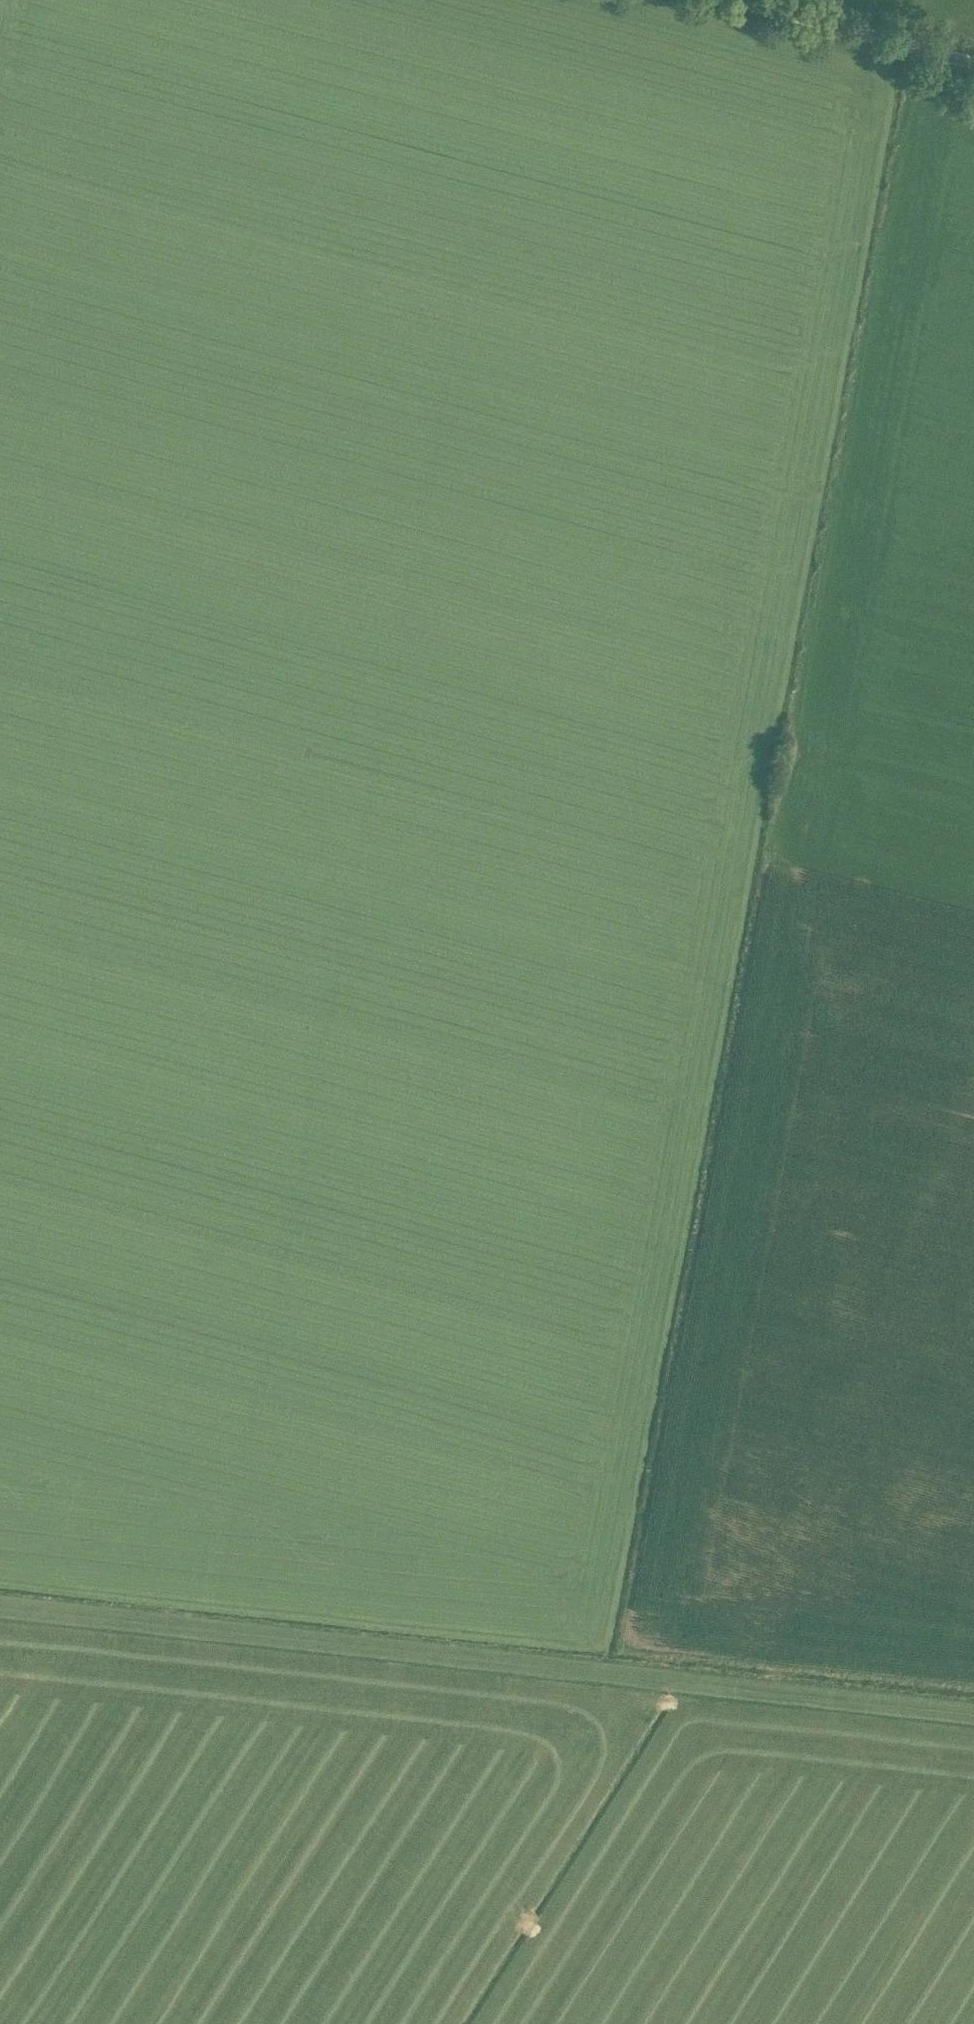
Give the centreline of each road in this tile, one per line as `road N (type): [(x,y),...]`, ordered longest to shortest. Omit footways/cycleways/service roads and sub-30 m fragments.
road 1 (unclassified): [(973,60),(748,0)]

